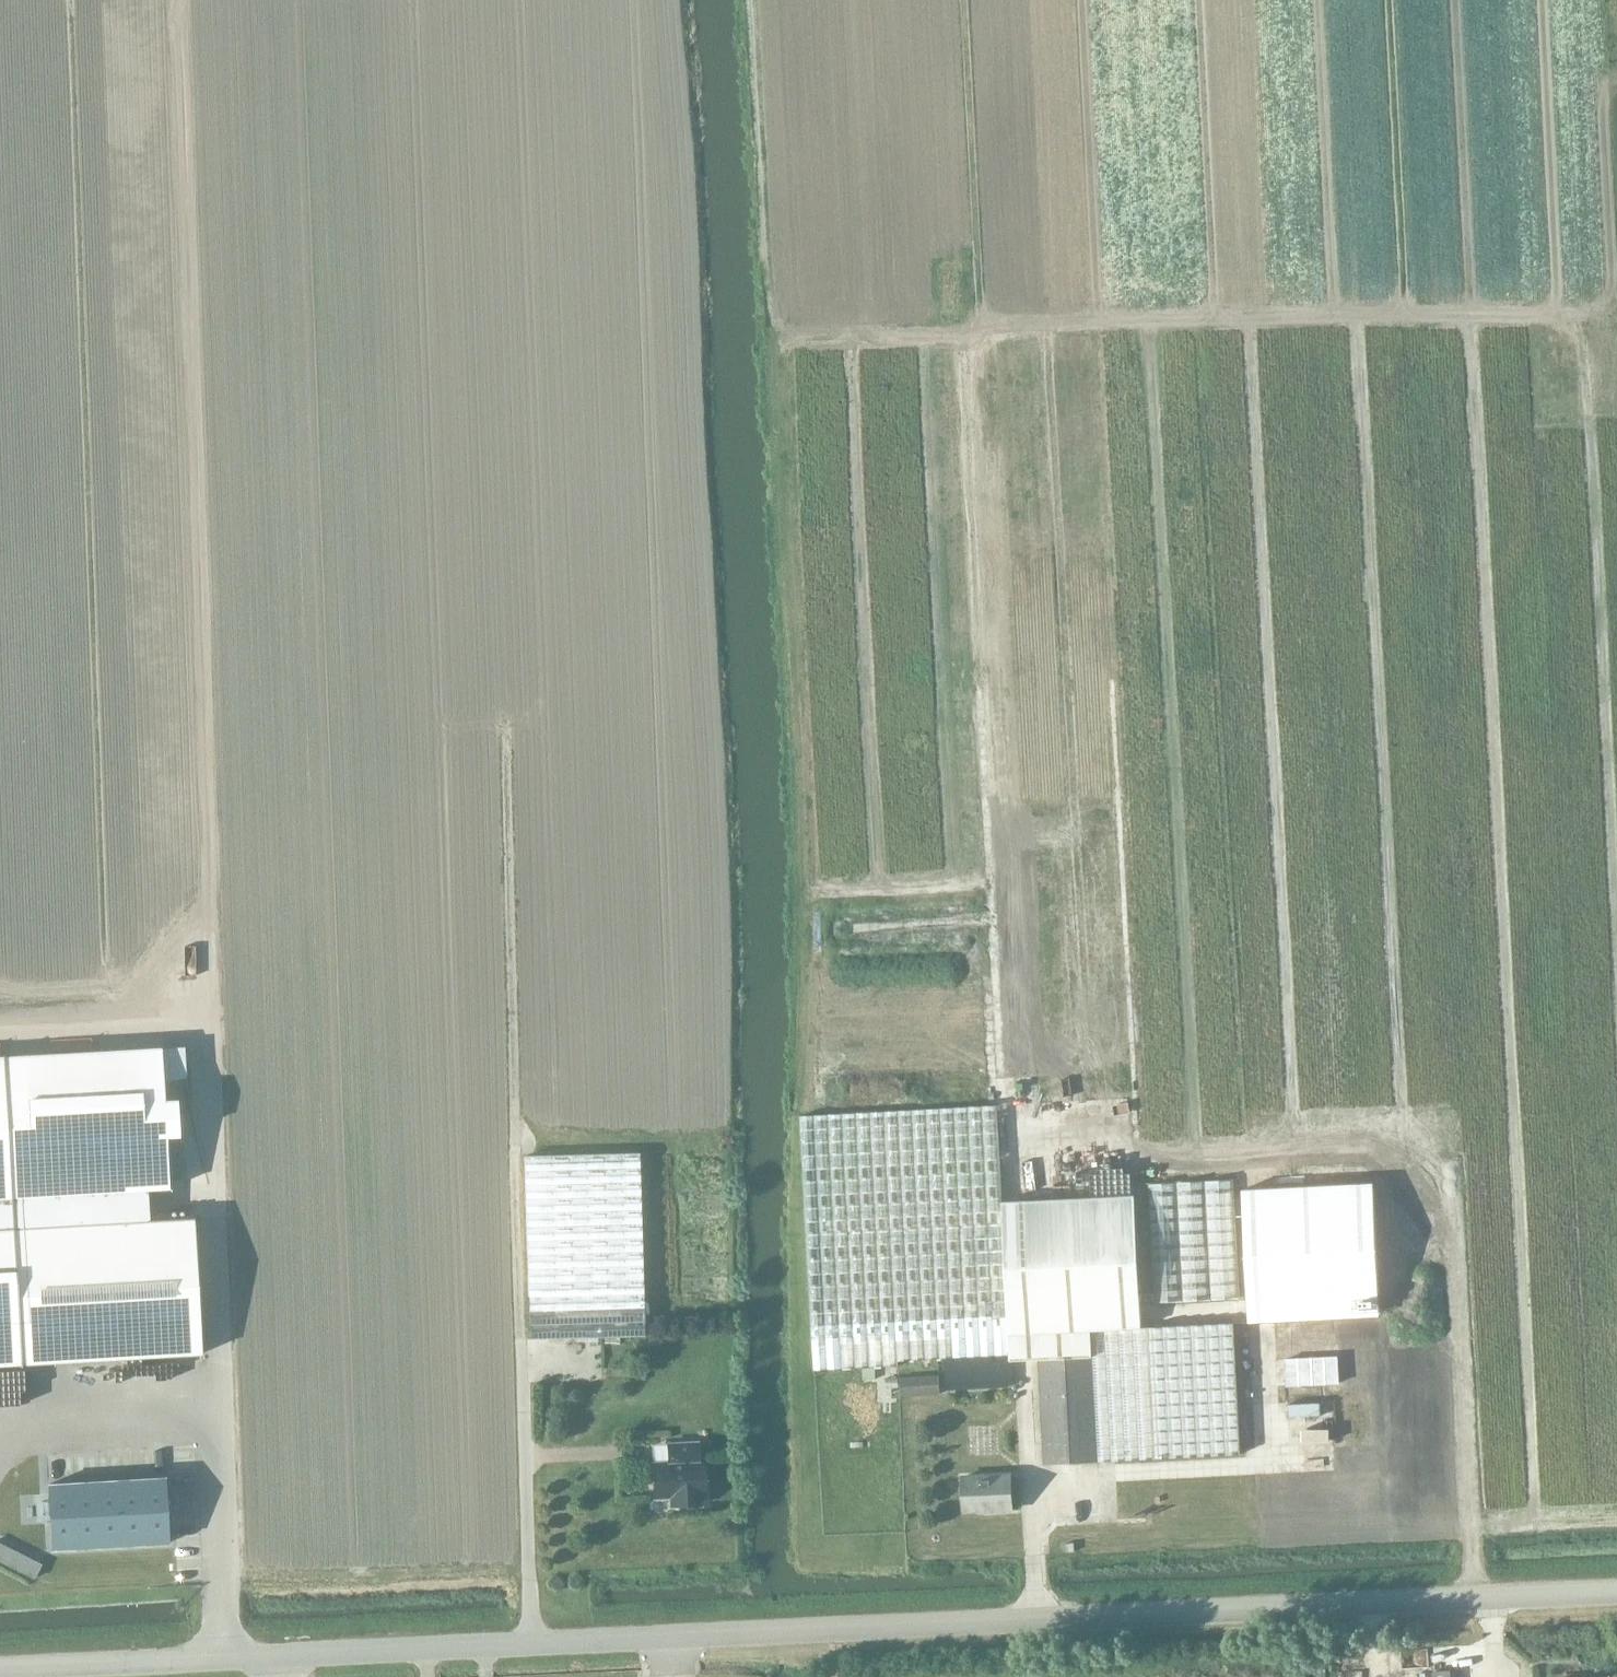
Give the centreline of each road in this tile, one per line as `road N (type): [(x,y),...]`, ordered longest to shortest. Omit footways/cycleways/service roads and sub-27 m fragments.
road 1 (unclassified): [(0,1668),(1616,1594)]

